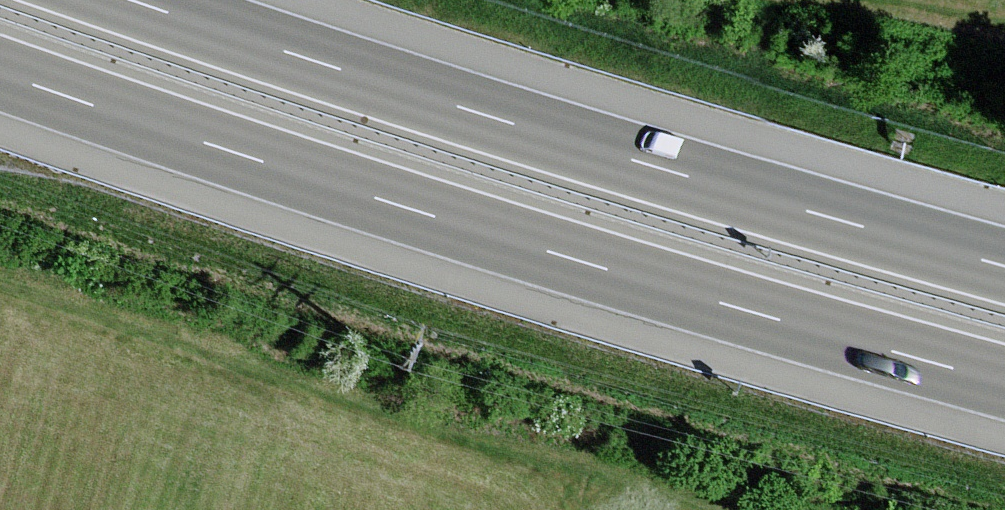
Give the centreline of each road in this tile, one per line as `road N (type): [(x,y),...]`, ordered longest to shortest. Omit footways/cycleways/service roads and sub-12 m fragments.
road 1 (motorway): [(0,73),(524,246),(1004,379)]
road 2 (motorway): [(1004,264),(550,139),(139,0)]

